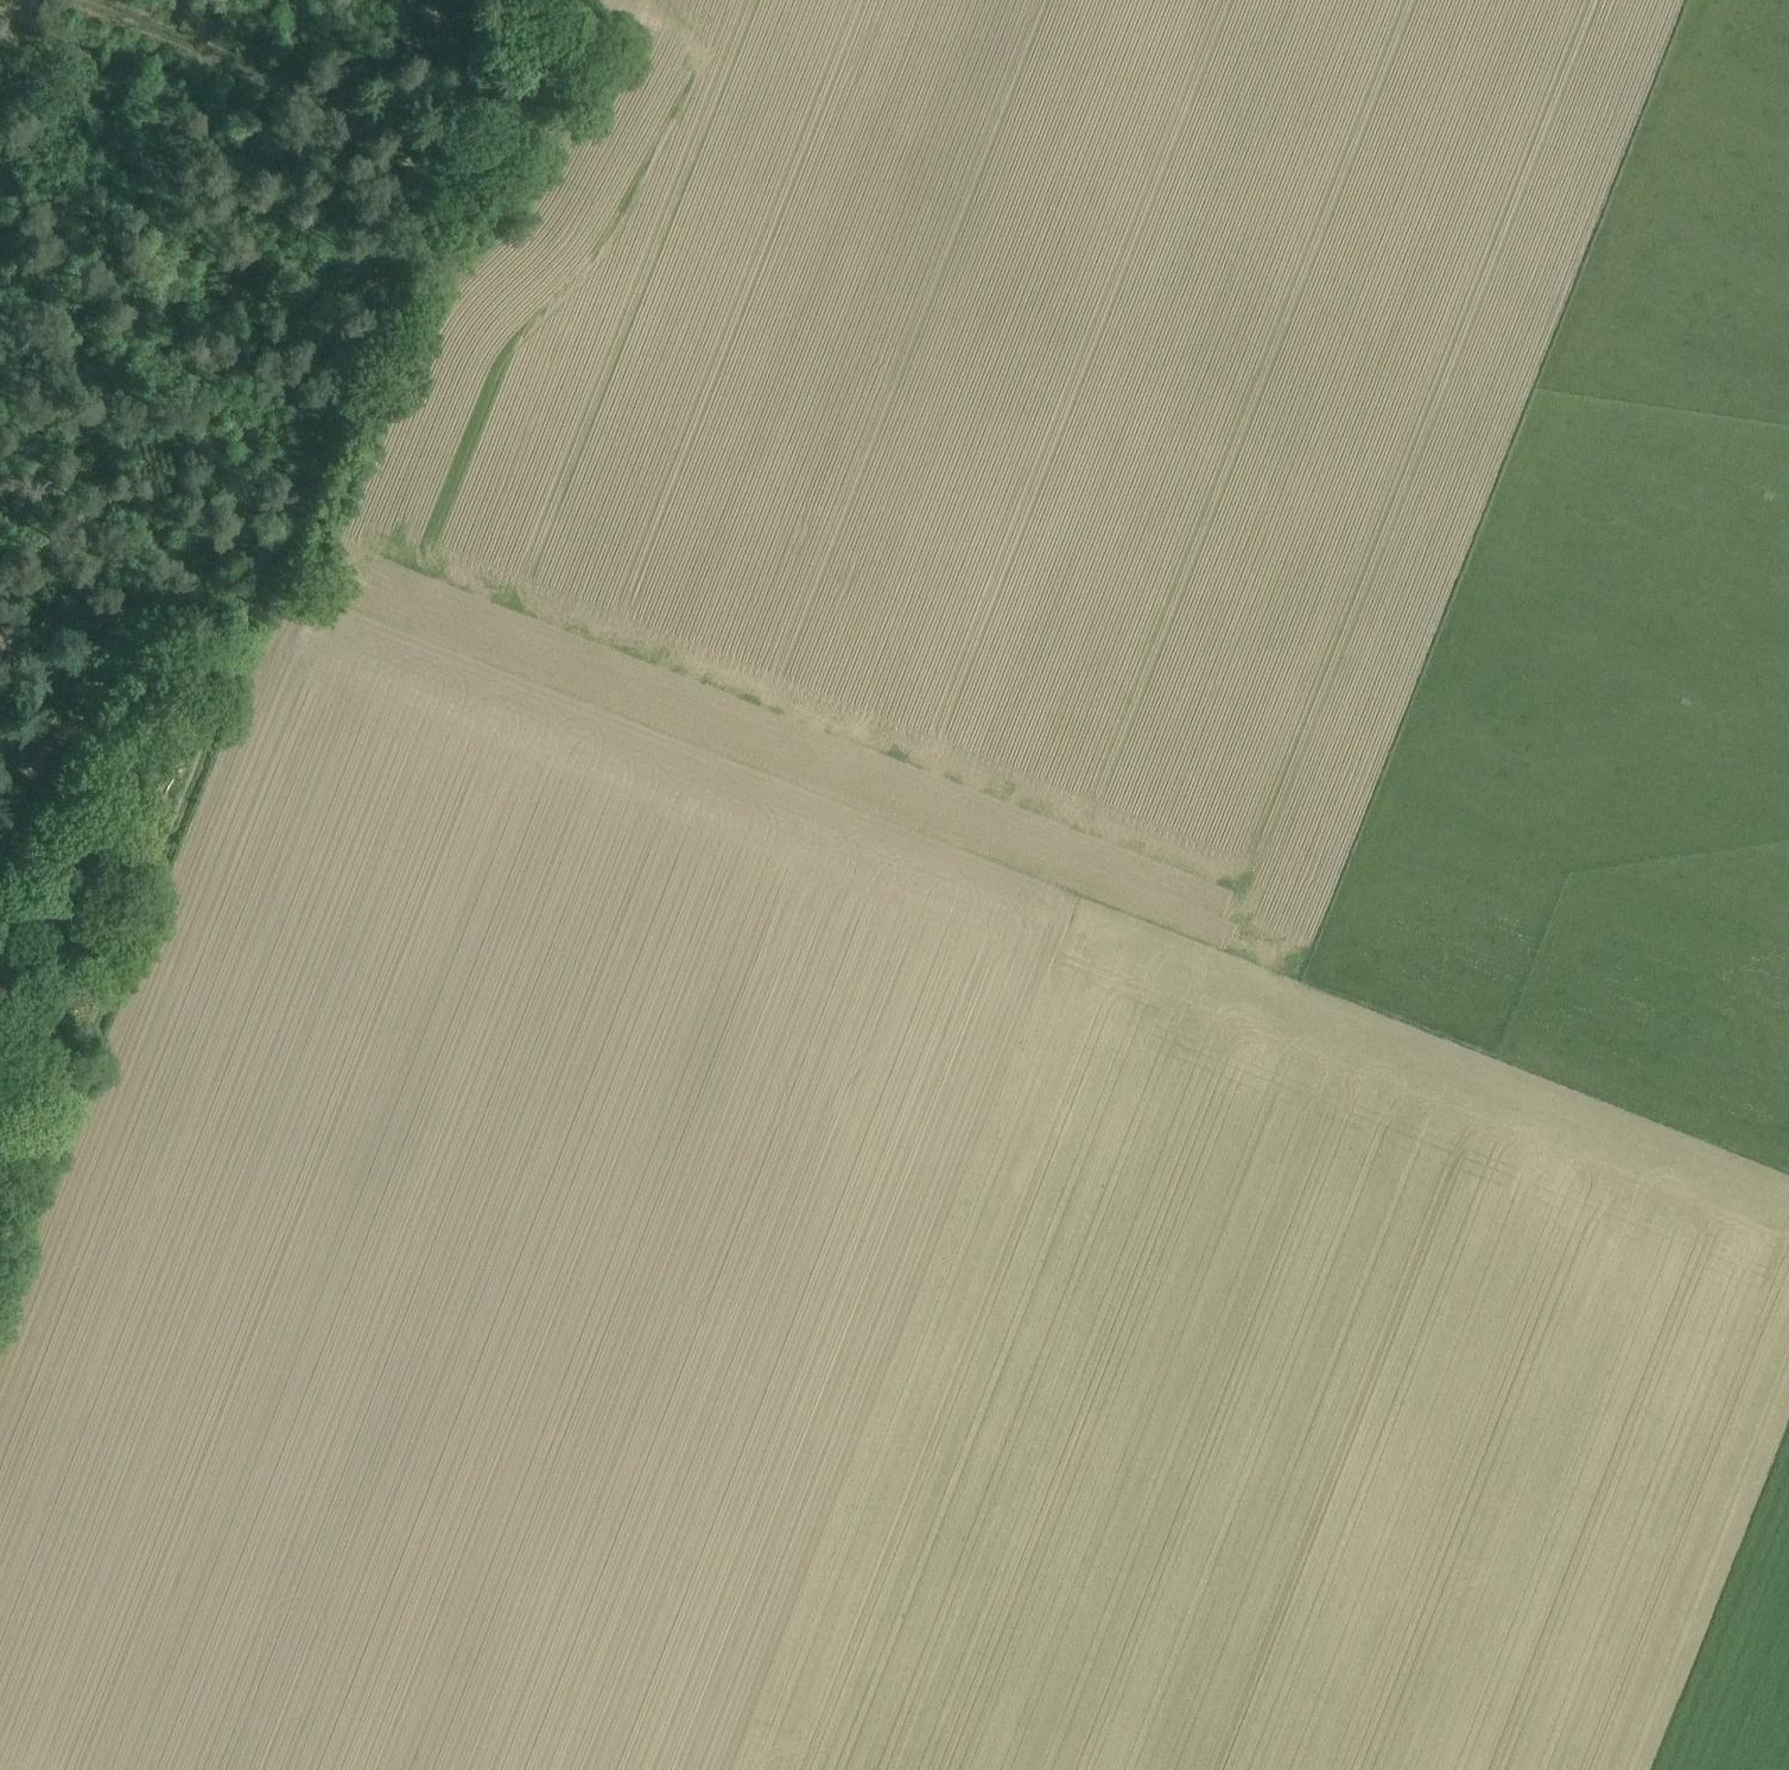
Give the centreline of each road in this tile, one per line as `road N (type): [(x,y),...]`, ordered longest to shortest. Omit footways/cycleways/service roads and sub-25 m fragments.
road 1 (track): [(0,1322),(509,0)]
road 2 (track): [(17,0),(444,167)]

